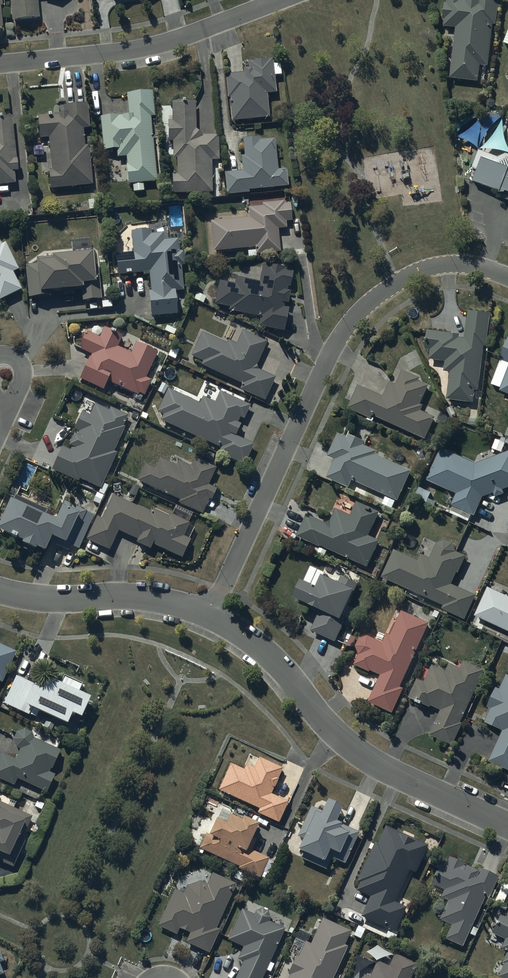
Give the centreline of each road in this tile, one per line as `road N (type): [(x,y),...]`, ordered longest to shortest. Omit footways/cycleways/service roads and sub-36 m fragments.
road 1 (residential): [(507,276),(456,263),(418,270),(347,326),(211,615)]
road 2 (residential): [(211,615),(279,664),(346,743),(507,826)]
road 3 (residential): [(281,0),(162,43),(0,64)]
road 4 (residential): [(0,590),(169,601),(211,615)]

